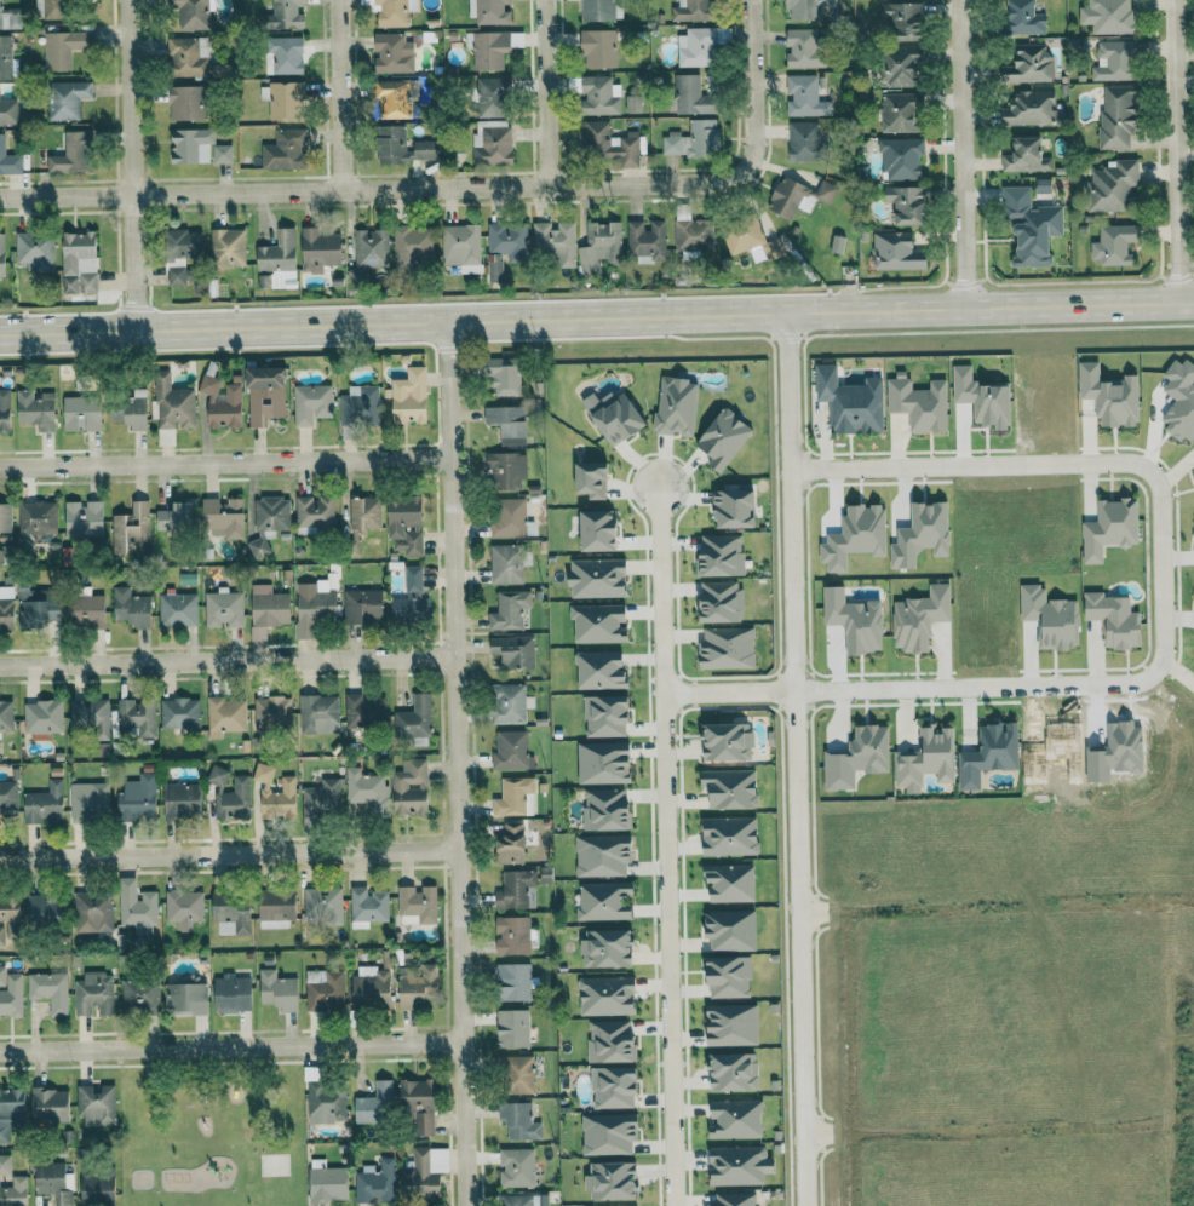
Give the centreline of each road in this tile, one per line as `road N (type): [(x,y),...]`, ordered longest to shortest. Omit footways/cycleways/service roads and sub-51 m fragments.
road 1 (secondary): [(0,332),(1193,306)]
road 2 (residential): [(782,316),(803,1205)]
road 3 (residential): [(467,1205),(449,322)]
road 4 (residential): [(0,197),(725,183),(750,168)]
road 5 (residential): [(673,1205),(660,481)]
road 6 (residential): [(793,689),(1131,683),(1161,657),(1160,547)]
road 7 (residential): [(0,1050),(464,1041)]
road 8 (residential): [(0,859),(458,850)]
road 9 (residential): [(0,666),(453,659)]
road 10 (residential): [(0,465),(452,458)]
road 11 (residential): [(1160,547),(1158,479),(1130,461),(787,467)]
road 12 (residential): [(134,331),(128,0)]
road 13 (residential): [(970,312),(963,0)]
road 14 (residential): [(1178,0),(1187,306)]
road 15 (residential): [(343,191),(338,0)]
road 16 (residential): [(549,186),(544,0)]
road 17 (residential): [(750,168),(752,0)]
road 18 (residential): [(662,690),(793,689)]

